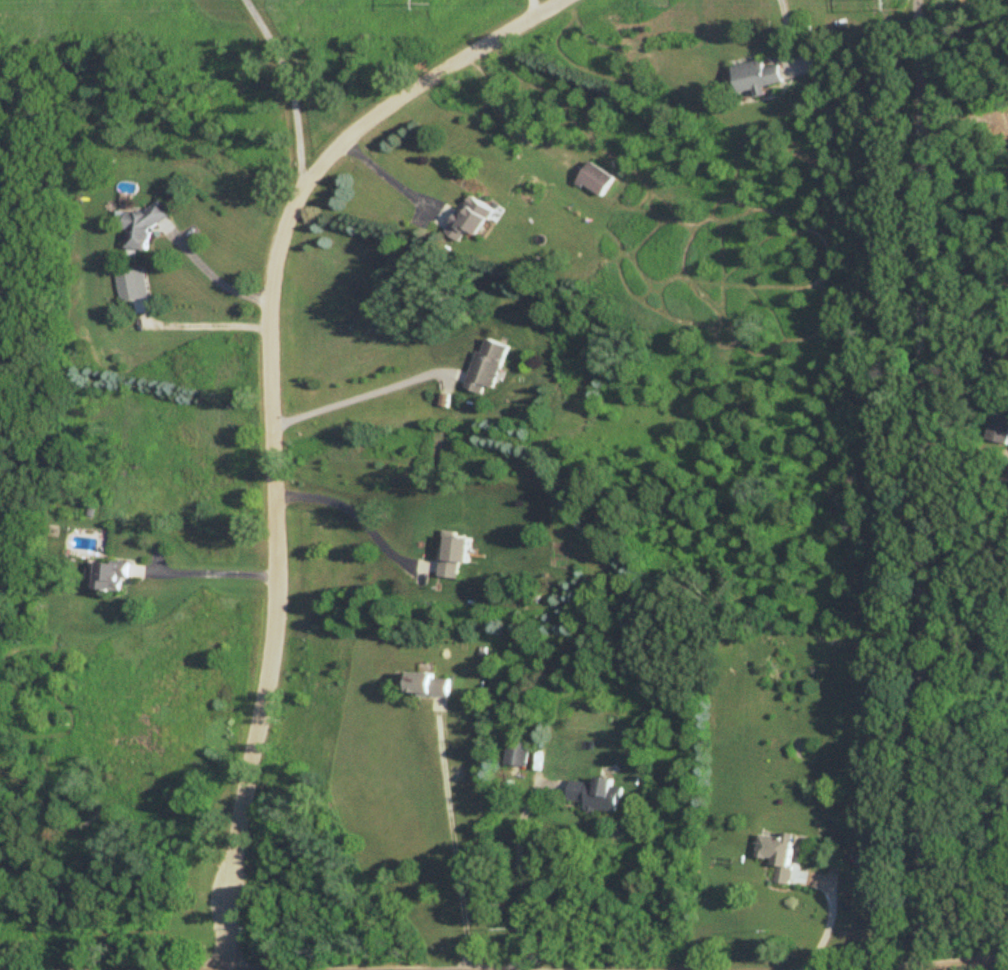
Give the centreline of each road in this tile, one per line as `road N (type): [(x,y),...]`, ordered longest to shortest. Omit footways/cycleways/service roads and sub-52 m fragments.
road 1 (residential): [(228,969),(232,861),(272,667),(280,557),(270,333),(274,260),(292,202),(371,117),(558,0)]

